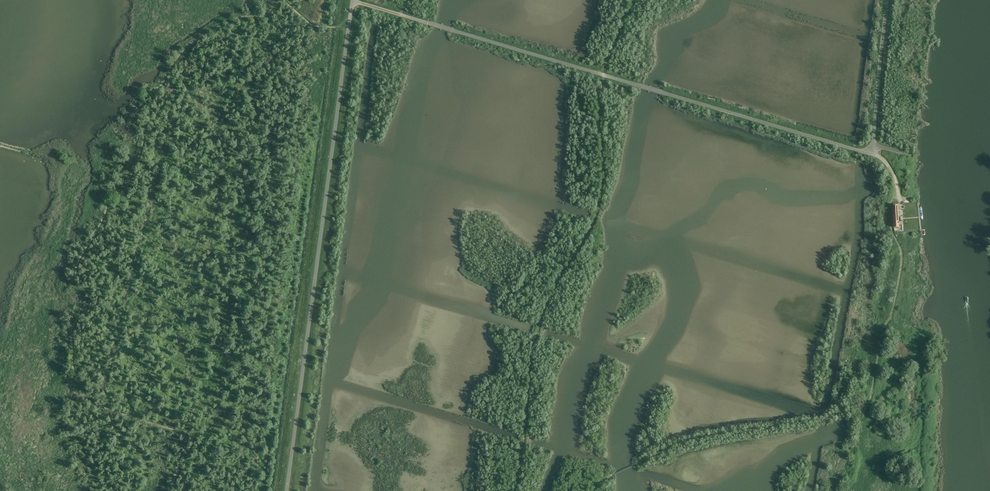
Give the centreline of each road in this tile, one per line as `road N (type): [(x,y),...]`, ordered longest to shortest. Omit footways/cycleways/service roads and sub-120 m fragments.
road 1 (unclassified): [(353,0),(286,490)]
road 2 (track): [(871,403),(901,266)]

